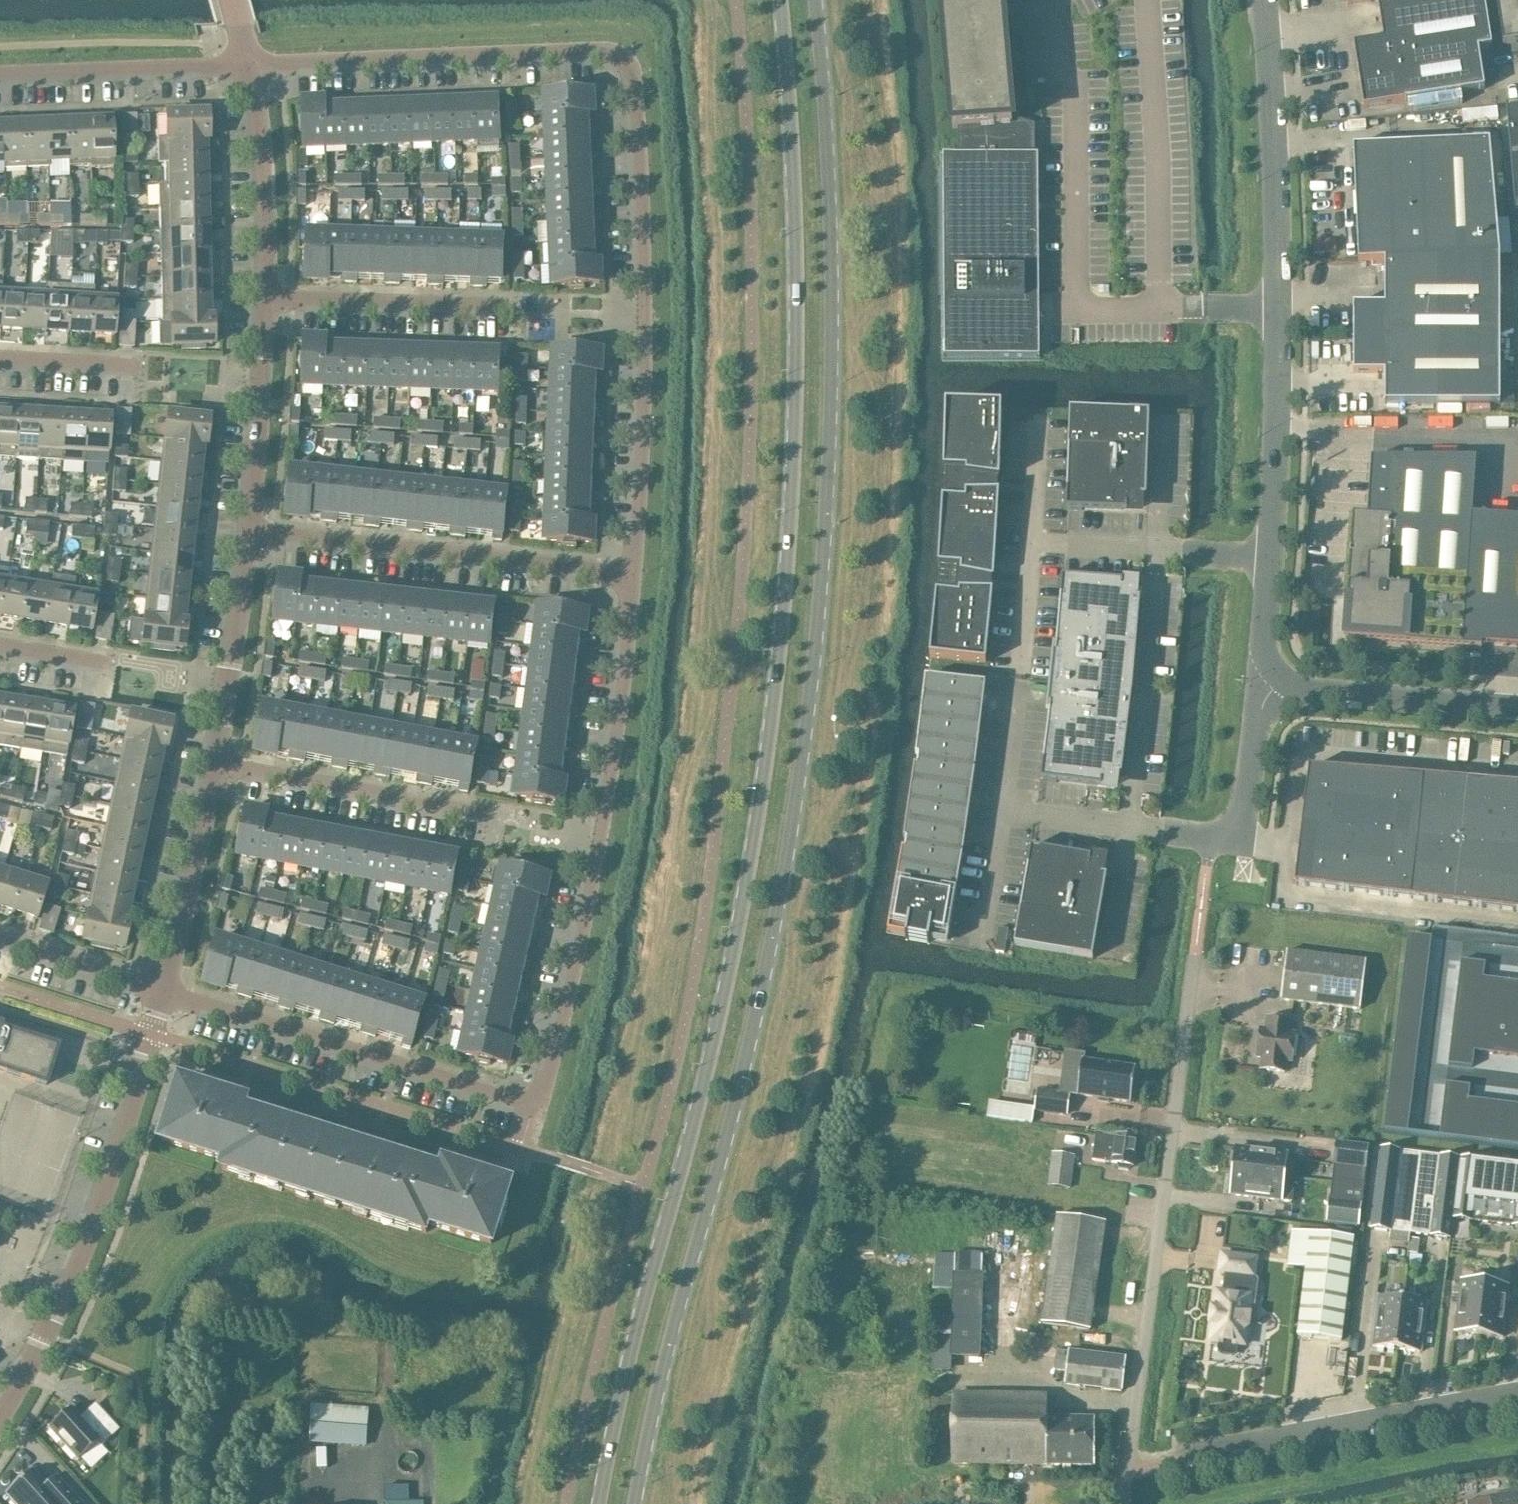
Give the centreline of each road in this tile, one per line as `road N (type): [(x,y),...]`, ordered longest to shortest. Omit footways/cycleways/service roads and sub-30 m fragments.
road 1 (secondary): [(779,0),(795,319),(780,632),(746,876),(712,1046),(598,1503)]
road 2 (secondary): [(636,1503),(773,936),(817,639),(833,320),(815,0)]
road 3 (residential): [(628,574),(602,839),(578,974),(535,1106),(162,990)]
road 4 (residential): [(252,62),(618,57),(629,74),(635,309),(628,574)]
road 5 (unclassified): [(1270,565),(1281,313),(1261,0)]
road 6 (unclassified): [(1125,1503),(1194,959)]
road 7 (residential): [(0,1415),(46,1337),(100,1208),(162,990)]
road 8 (residential): [(628,574),(252,531)]
road 9 (unclassified): [(1181,1461),(1517,1397)]
road 10 (residential): [(486,814),(217,763)]
road 11 (residential): [(0,73),(252,62)]
road 12 (unclassified): [(1517,707),(1268,682)]
road 13 (residential): [(516,302),(266,295)]
road 14 (residential): [(252,531),(266,295)]
road 15 (unclassified): [(1036,545),(1270,565)]
road 16 (residential): [(217,763),(252,531)]
road 17 (residential): [(162,990),(217,763)]
road 18 (residential): [(266,295),(252,62)]
road 19 (unclassified): [(1210,837),(1008,815)]
road 20 (unclassified): [(1210,837),(1241,823),(1255,717),(1268,682)]
road 21 (residential): [(162,990),(0,939)]
road 22 (residential): [(141,370),(0,363)]

